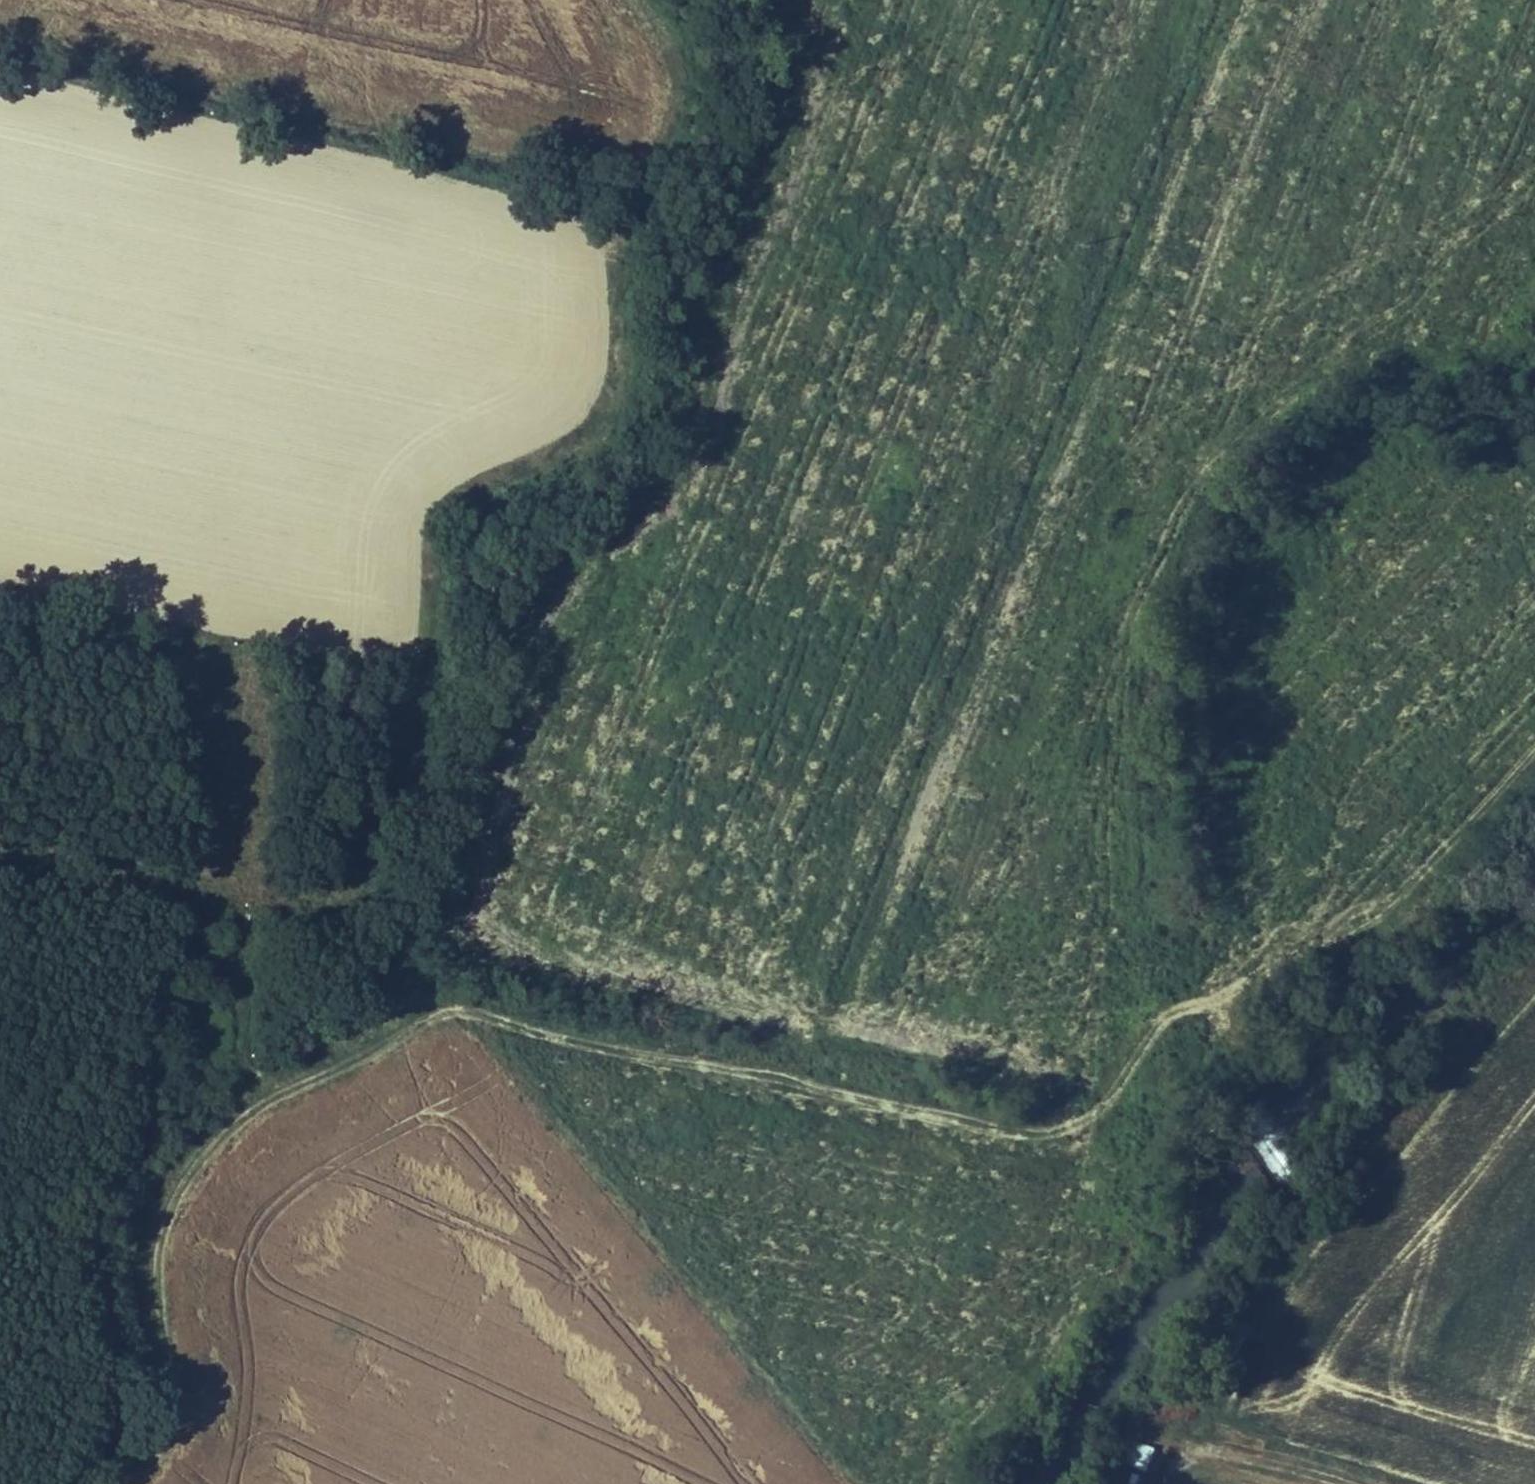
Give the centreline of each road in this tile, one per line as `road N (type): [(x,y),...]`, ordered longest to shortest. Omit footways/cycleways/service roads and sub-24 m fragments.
road 1 (track): [(1534,751),(1398,901),(1141,1030),(1118,1062),(1095,1128),(1071,1145),(1030,1149),(631,1059),(466,1005),(442,1007),(352,1064),(267,1095),(225,1122),(182,1175),(158,1223),(153,1274),(166,1383),(157,1448),(131,1483)]
road 2 (track): [(1196,1456),(1365,1483)]

